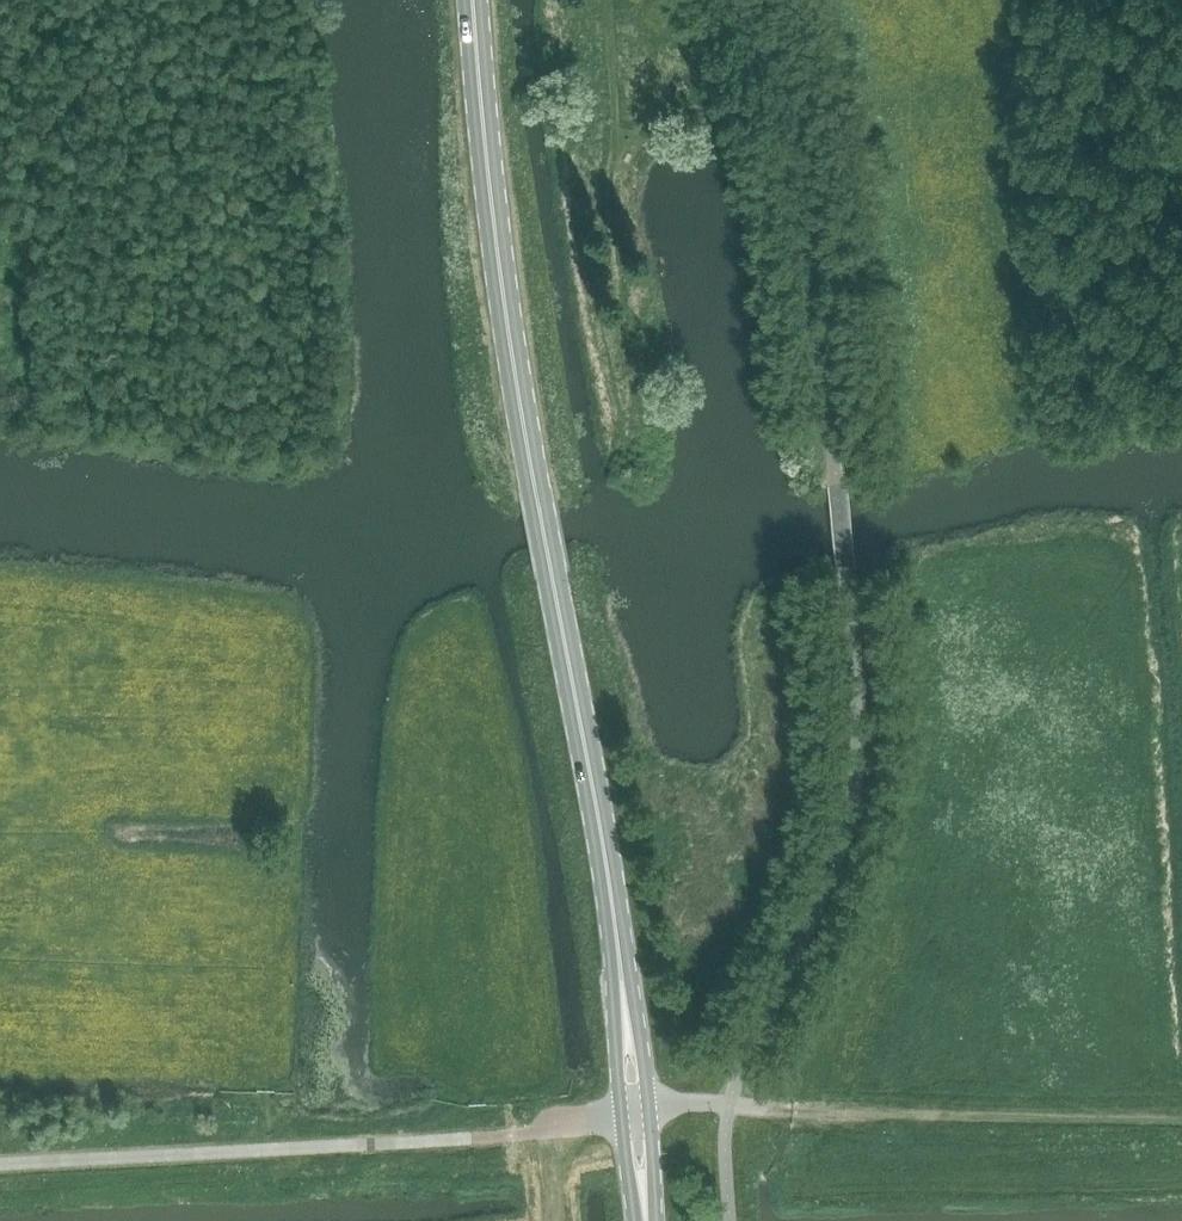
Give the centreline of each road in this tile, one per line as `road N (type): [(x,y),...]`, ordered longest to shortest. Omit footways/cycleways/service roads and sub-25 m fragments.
road 1 (tertiary): [(646,1220),(612,926),(507,297),(479,0)]
road 2 (track): [(1181,1120),(842,1118),(728,1105)]

